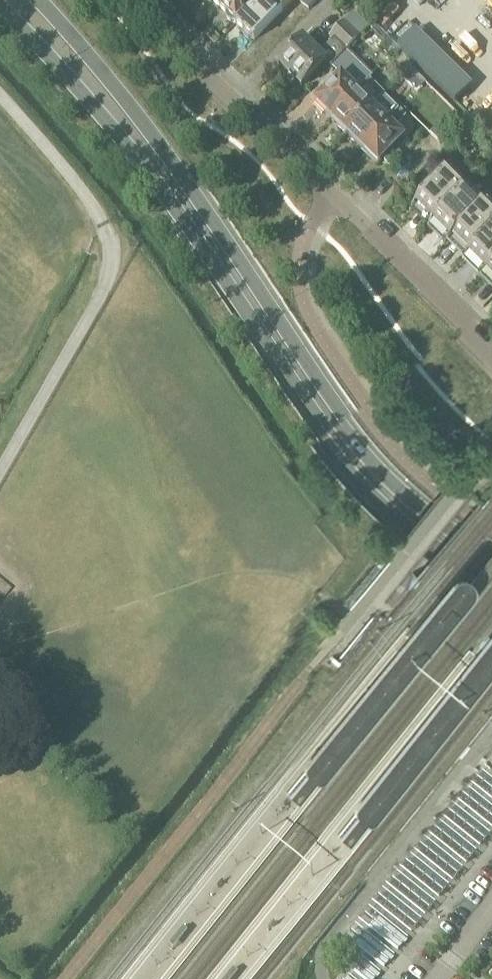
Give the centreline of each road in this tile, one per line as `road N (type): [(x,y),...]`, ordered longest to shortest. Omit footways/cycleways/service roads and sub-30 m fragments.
road 1 (secondary): [(0,6),(143,162),(370,482),(416,530),(491,581)]
road 2 (secondary): [(491,553),(442,521),(380,460),(161,144),(39,0)]
road 3 (residential): [(491,346),(136,1)]

